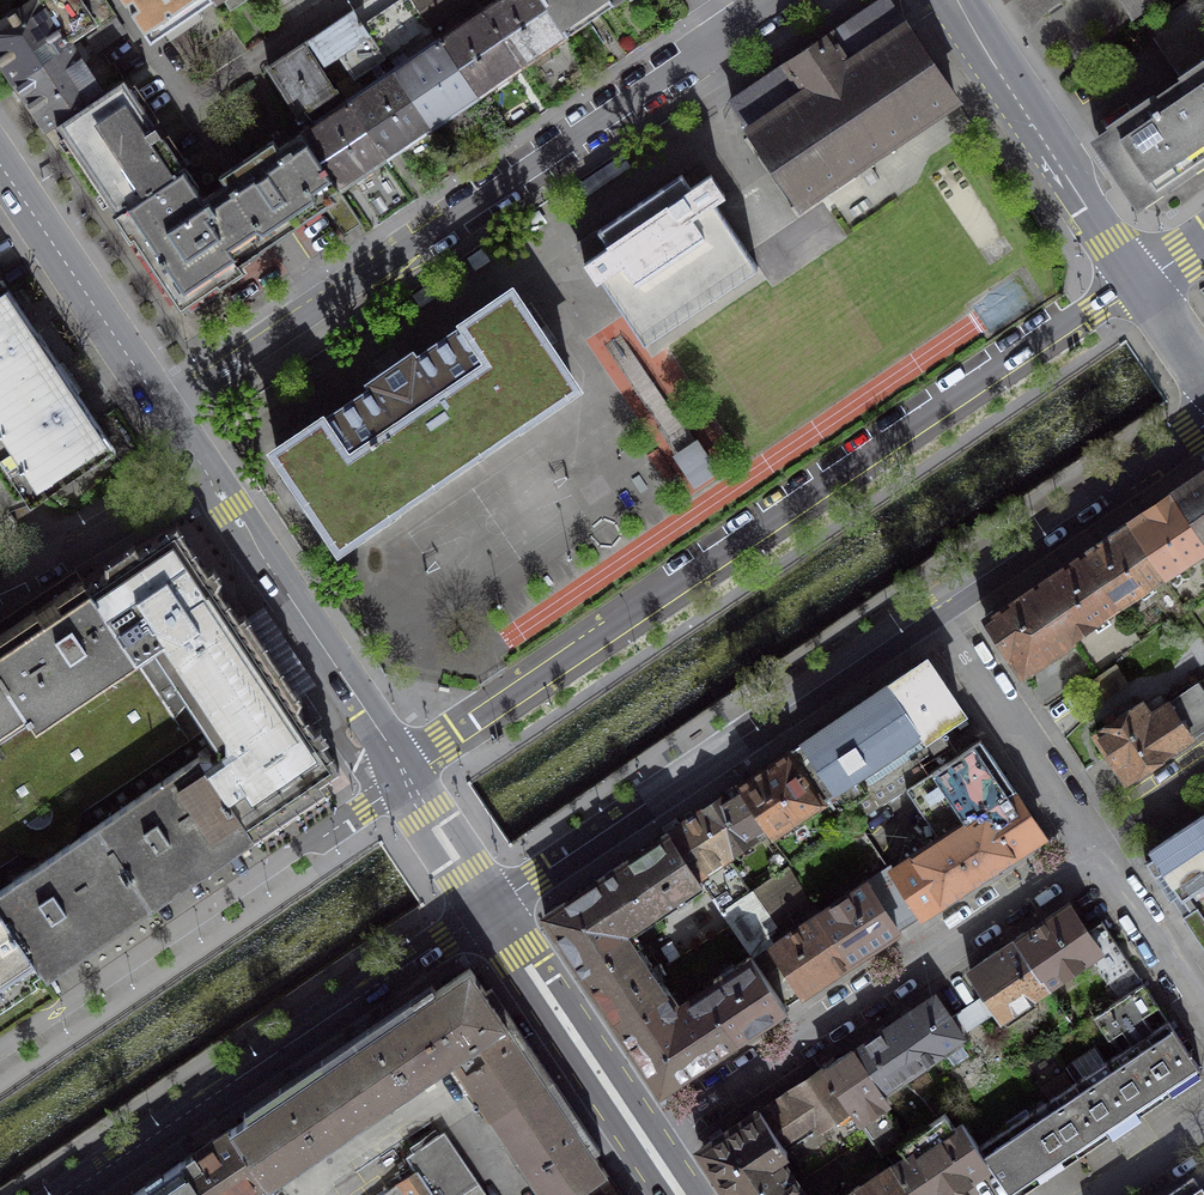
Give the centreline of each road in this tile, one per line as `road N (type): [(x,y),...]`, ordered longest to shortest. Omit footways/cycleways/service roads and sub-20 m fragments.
road 1 (tertiary): [(1138,282),(610,632),(445,746),(408,782)]
road 2 (residential): [(164,409),(776,0)]
road 3 (residential): [(647,1141),(1097,850)]
road 4 (residential): [(490,909),(931,609)]
road 5 (unclassified): [(66,1194),(490,909)]
road 6 (secondary): [(408,782),(204,470)]
road 7 (tertiary): [(951,0),(1138,282)]
road 8 (residential): [(931,609),(1203,417)]
road 9 (secondary): [(164,409),(0,162)]
road 10 (residential): [(931,609),(1097,850)]
road 11 (secondary): [(647,1141),(490,909)]
road 12 (residential): [(0,586),(204,470)]
road 13 (residential): [(1097,850),(1203,1008)]
road 14 (secondary): [(490,909),(408,782)]
road 15 (residential): [(1203,782),(1097,850)]
road 16 (residential): [(1100,1194),(1203,1124)]

